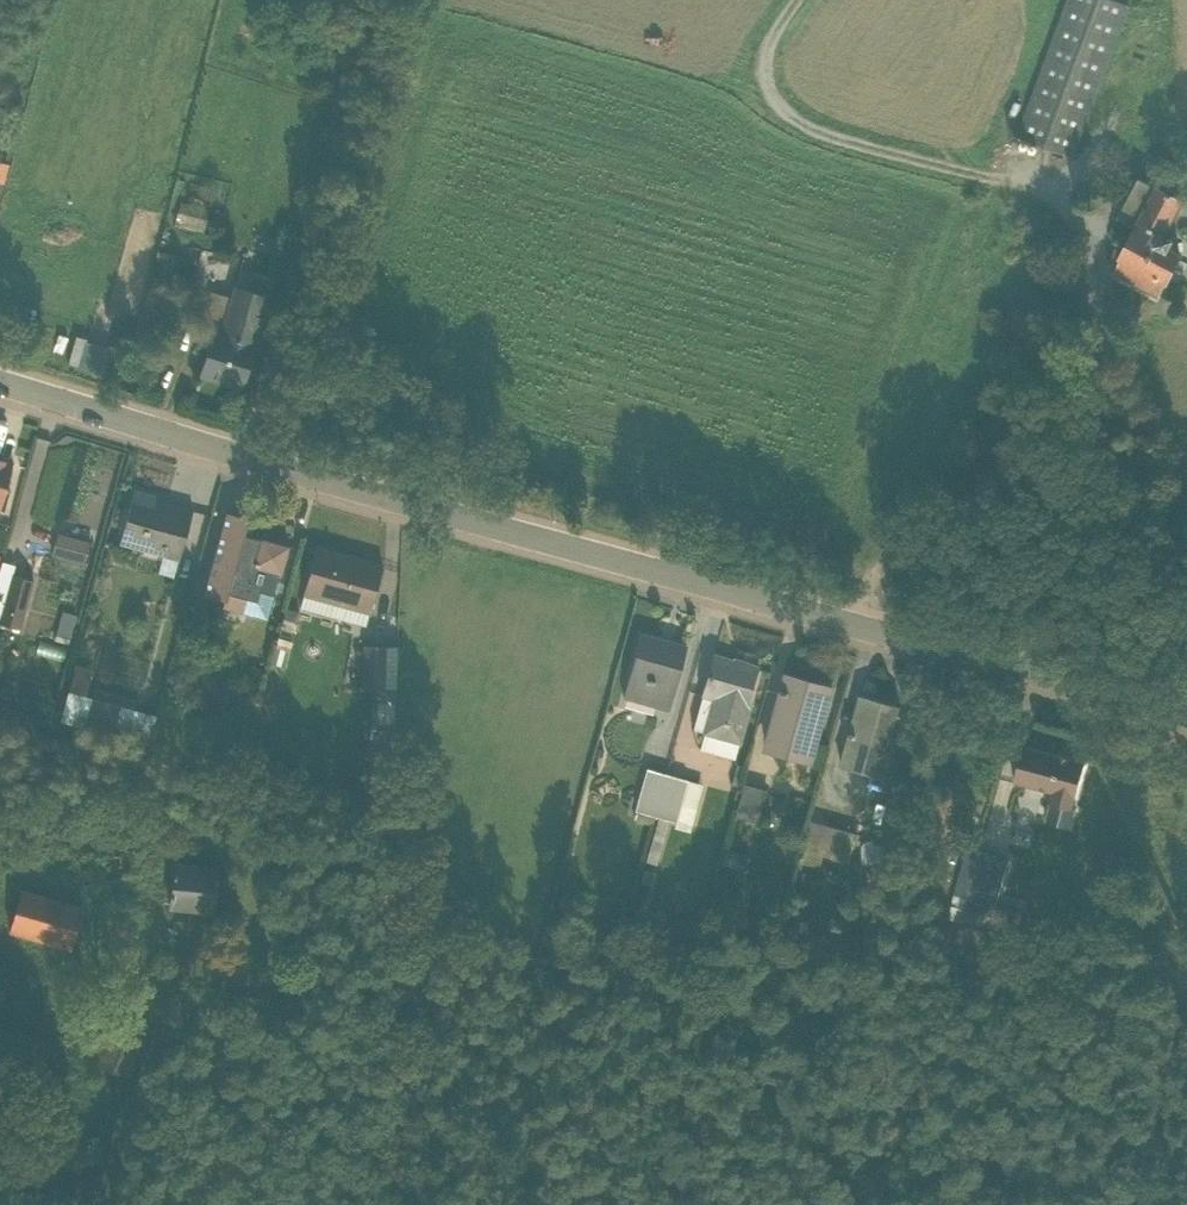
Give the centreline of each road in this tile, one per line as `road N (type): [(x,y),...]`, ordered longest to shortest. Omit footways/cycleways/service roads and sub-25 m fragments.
road 1 (residential): [(0,383),(1186,717)]
road 2 (track): [(345,0),(358,37),(246,455)]
road 3 (track): [(1075,685),(1186,906)]

